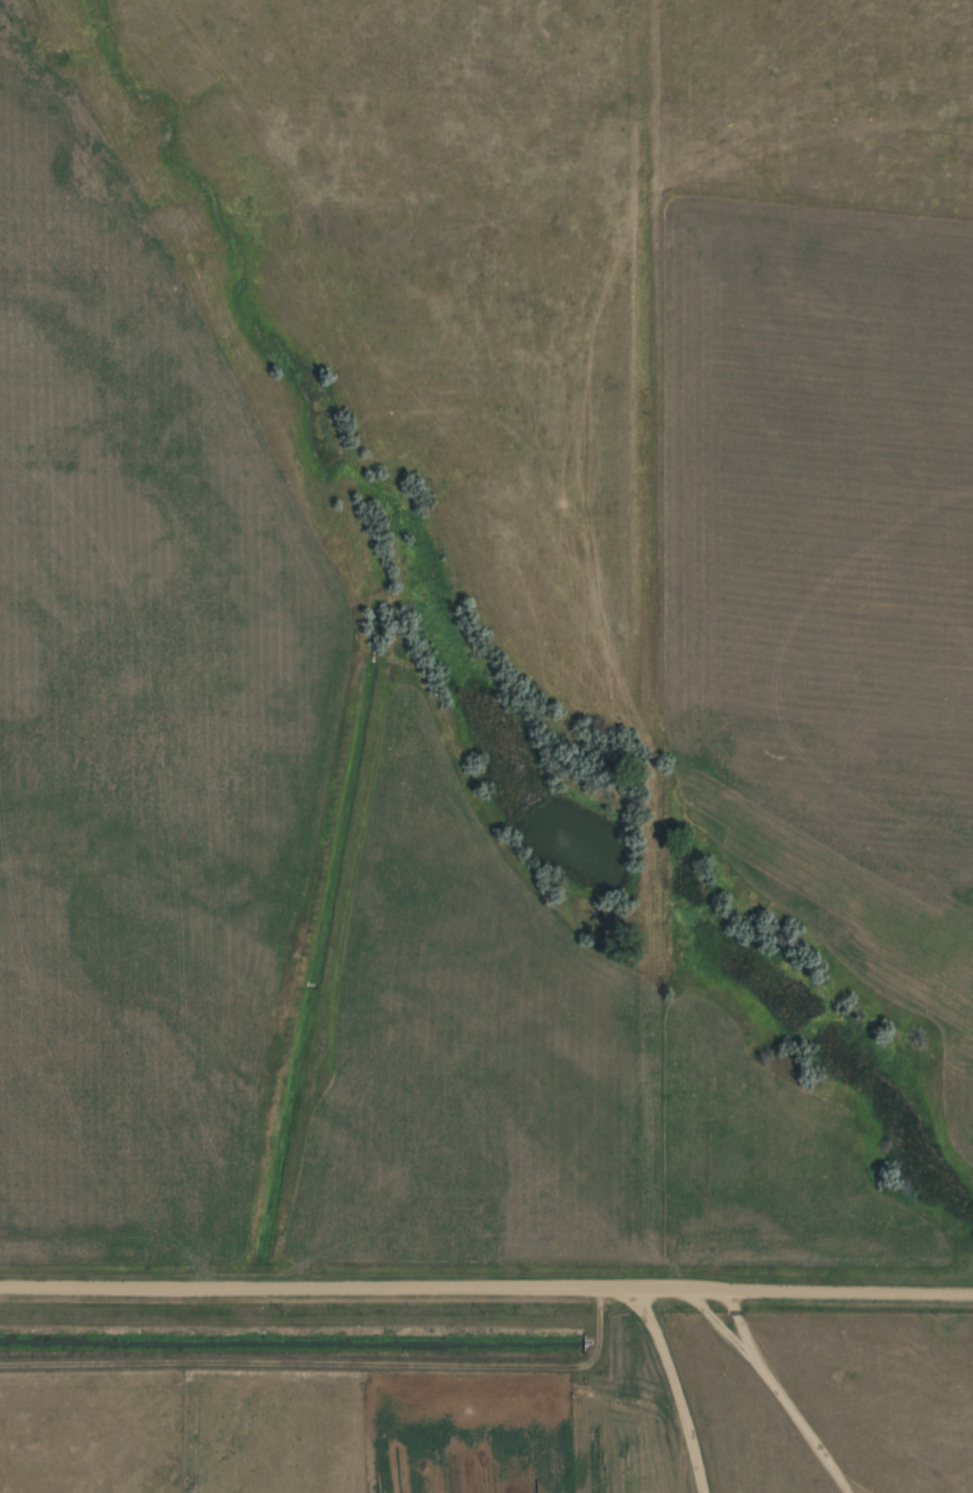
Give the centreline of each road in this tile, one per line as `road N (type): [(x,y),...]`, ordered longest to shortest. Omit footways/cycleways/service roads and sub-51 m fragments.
road 1 (residential): [(972,1300),(0,1291)]
road 2 (residential): [(736,1492),(734,1448),(716,1431),(705,1297)]

